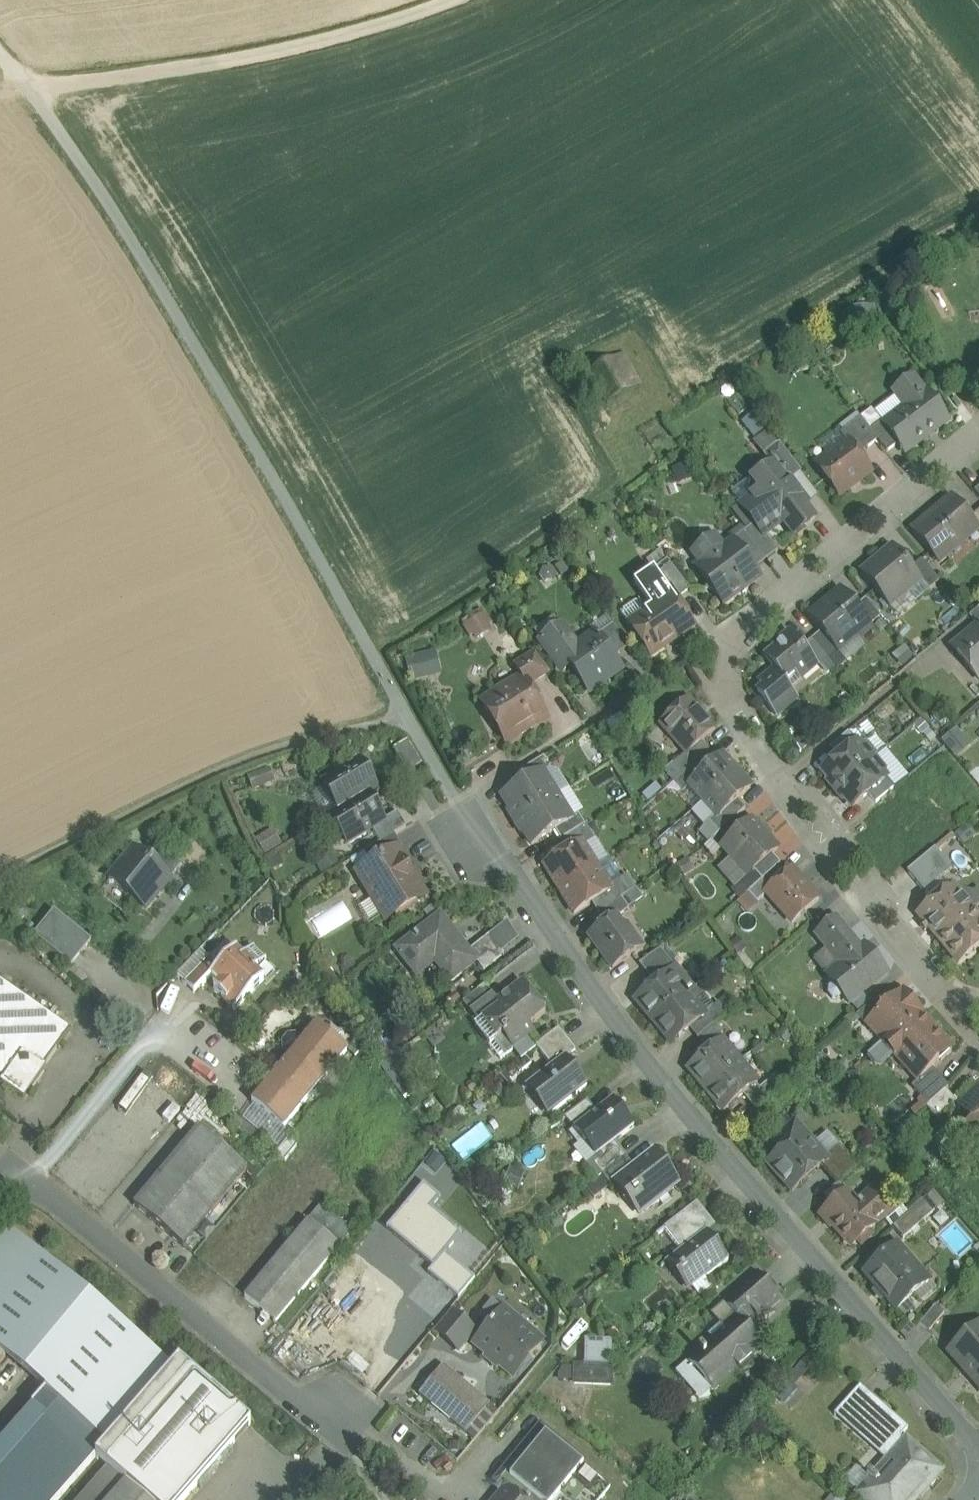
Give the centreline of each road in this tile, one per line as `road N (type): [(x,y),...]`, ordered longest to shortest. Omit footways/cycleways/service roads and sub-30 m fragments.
road 1 (residential): [(416,716),(557,959),(642,1077),(978,1462)]
road 2 (unclassified): [(416,716),(98,183),(0,56)]
road 3 (residential): [(731,628),(724,684),(782,779),(854,887),(942,987),(978,1005)]
road 4 (track): [(432,0),(259,54),(23,85)]
road 5 (residential): [(0,1187),(41,1191),(331,1417)]
road 6 (residential): [(978,429),(731,628)]

